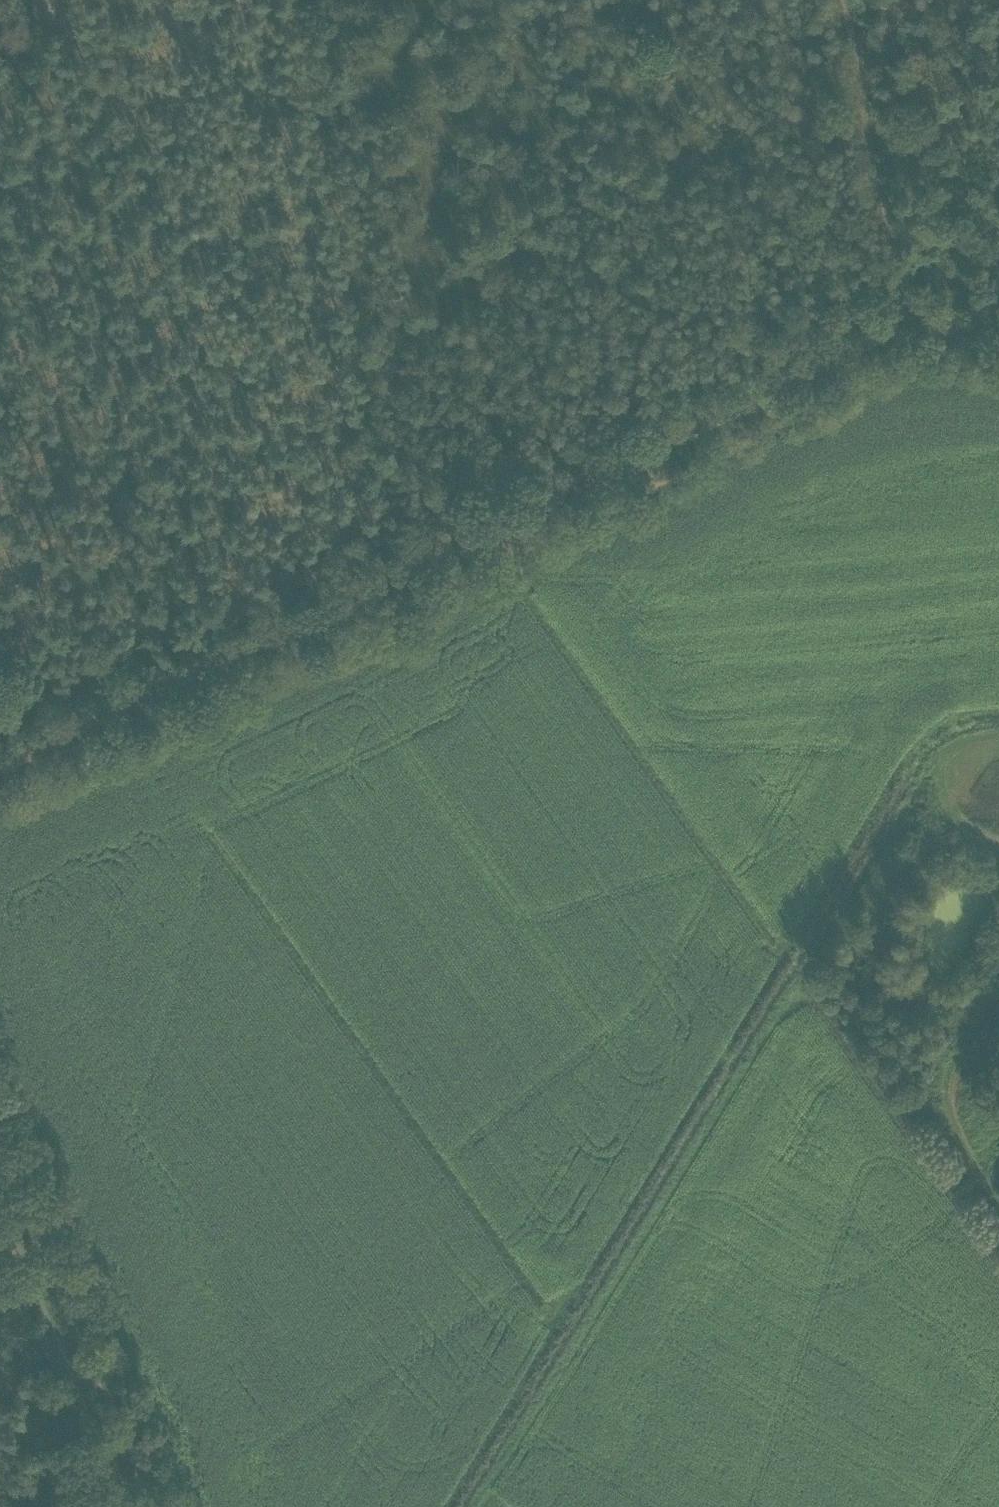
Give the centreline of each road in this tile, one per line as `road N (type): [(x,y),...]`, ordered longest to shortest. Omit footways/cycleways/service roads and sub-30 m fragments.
road 1 (track): [(0,769),(882,331),(928,321),(998,321)]
road 2 (track): [(140,1506),(0,1166)]

